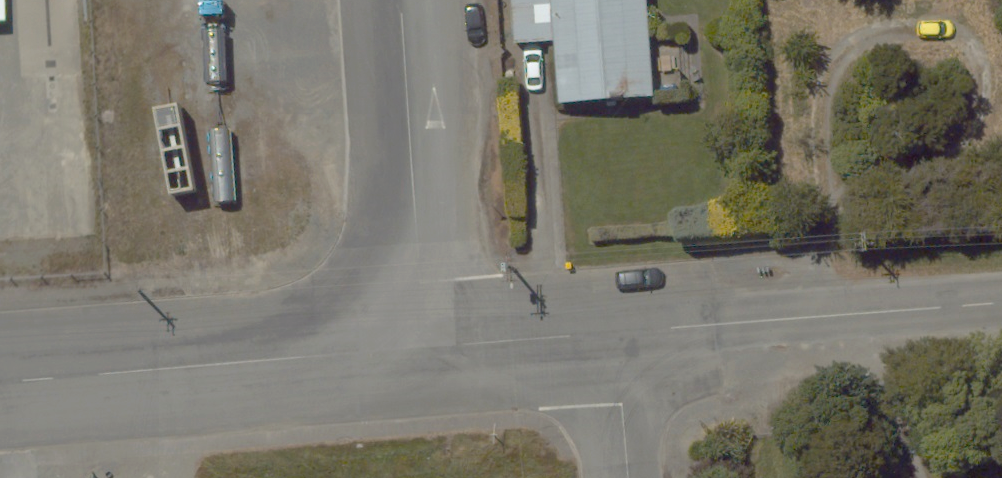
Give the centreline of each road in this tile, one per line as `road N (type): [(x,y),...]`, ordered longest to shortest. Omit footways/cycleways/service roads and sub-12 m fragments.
road 1 (residential): [(0,384),(425,346)]
road 2 (residential): [(615,332),(1001,303)]
road 3 (residential): [(401,0),(425,346)]
road 4 (residential): [(425,346),(615,332)]
road 5 (residential): [(615,332),(629,477)]

